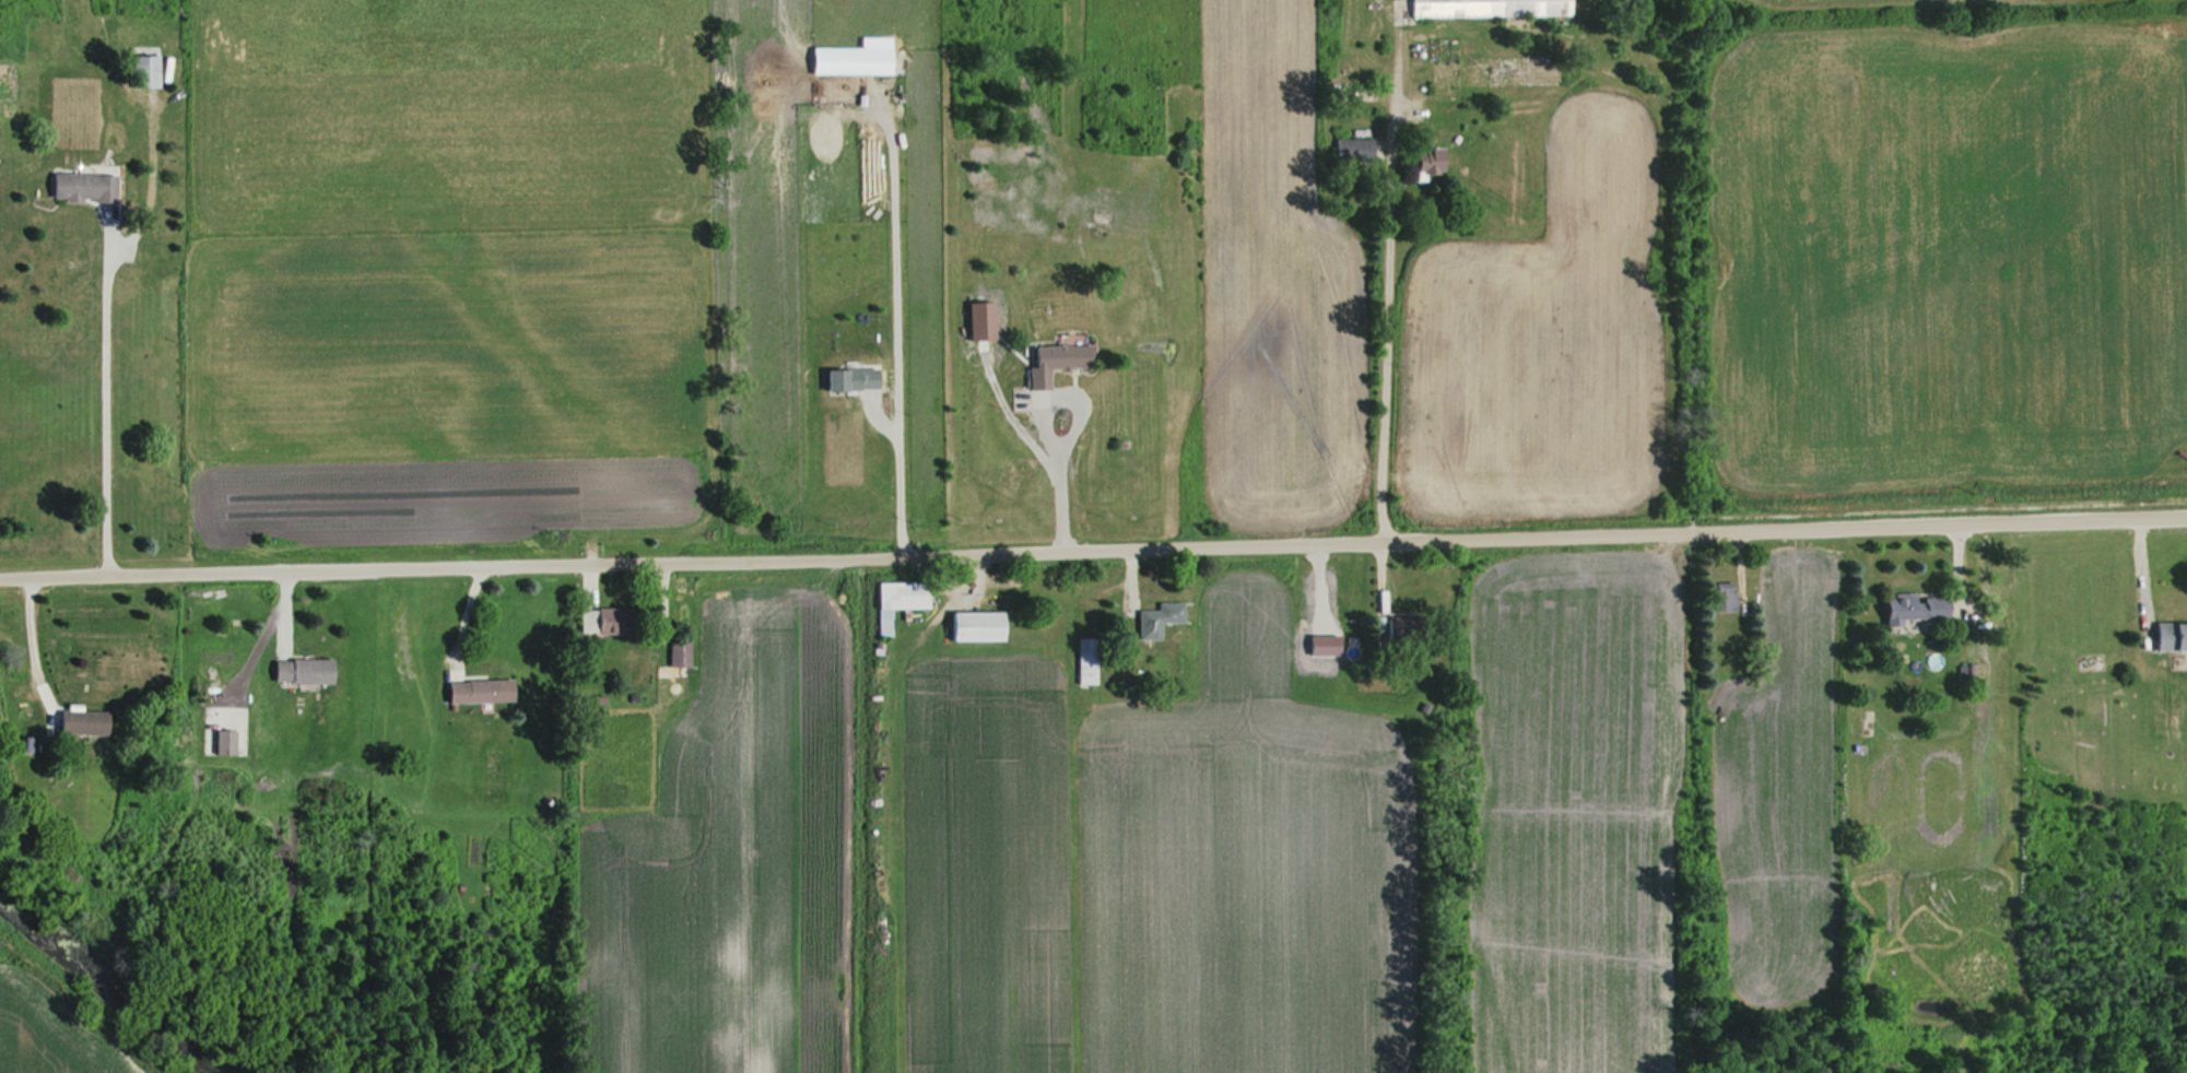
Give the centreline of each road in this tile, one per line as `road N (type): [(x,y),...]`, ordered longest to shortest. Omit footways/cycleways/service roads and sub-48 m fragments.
road 1 (residential): [(0,571),(824,559),(1384,533),(2186,515)]

